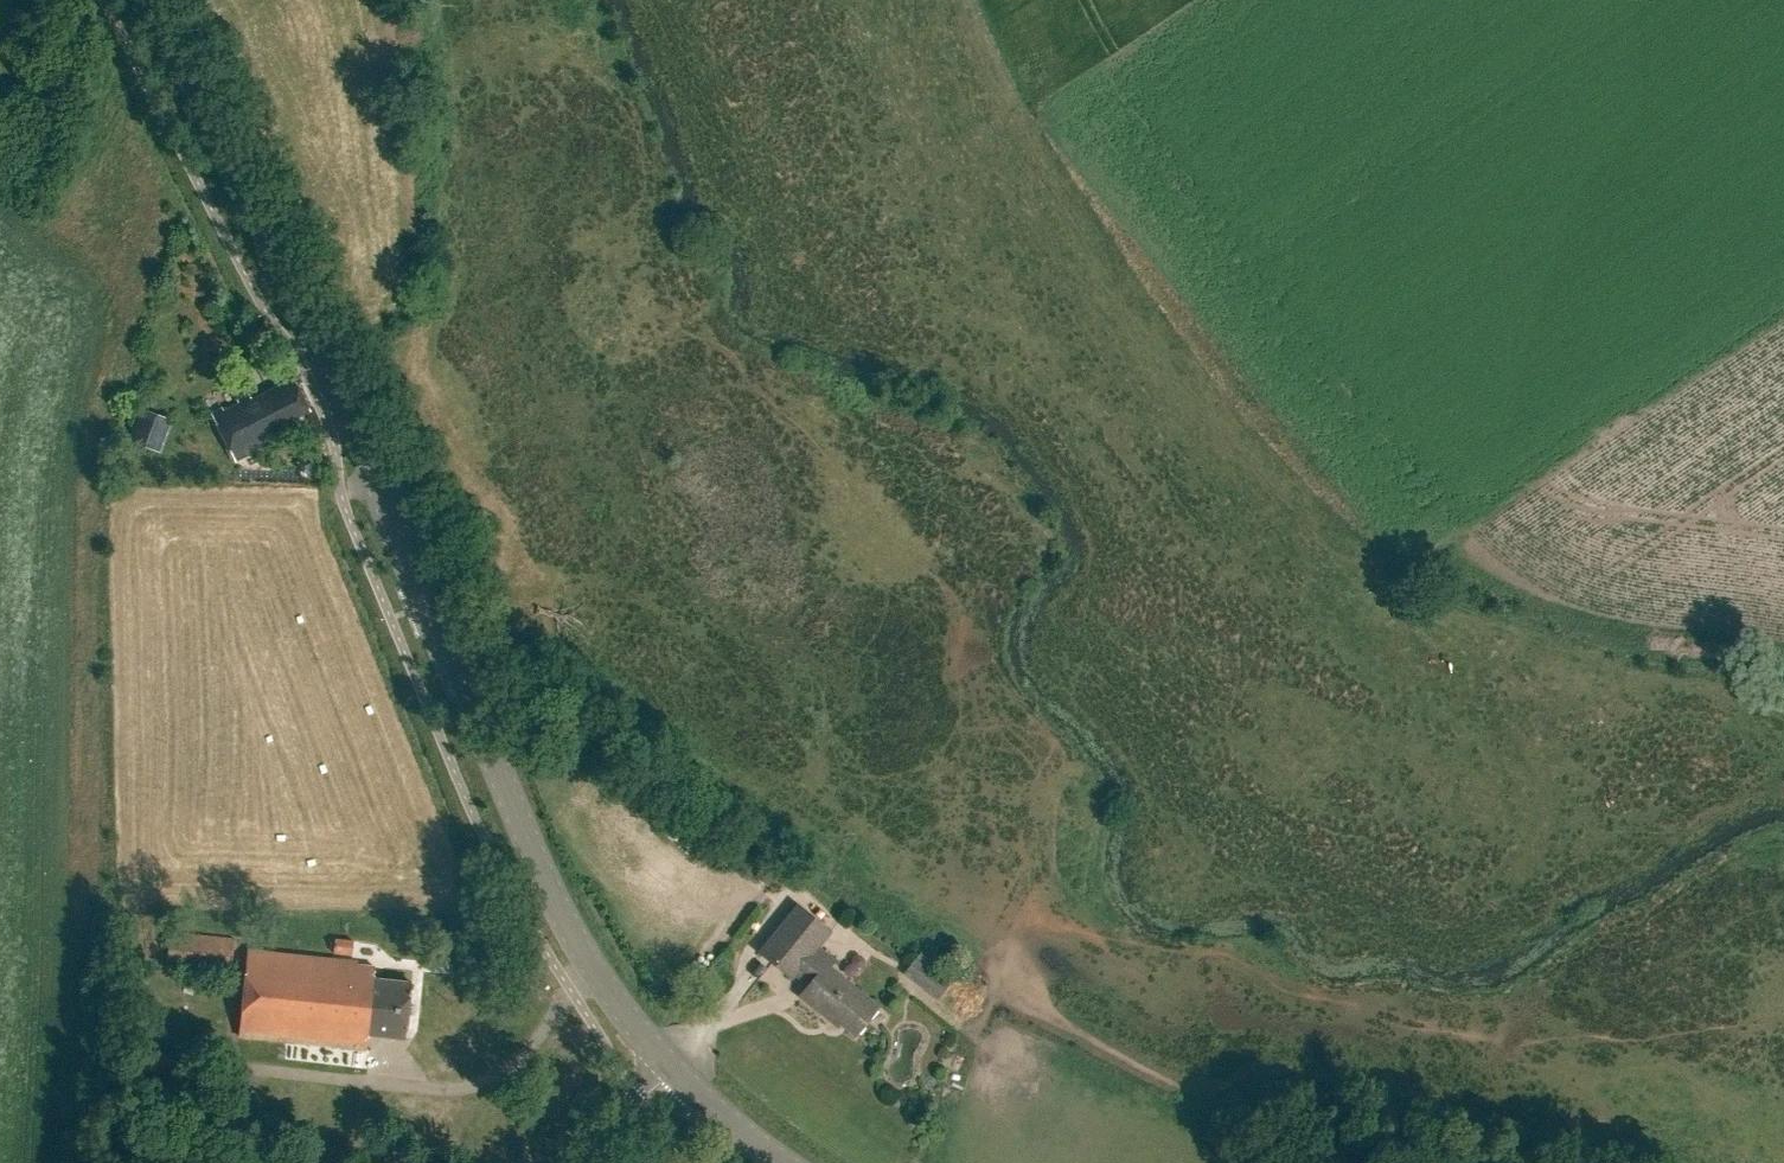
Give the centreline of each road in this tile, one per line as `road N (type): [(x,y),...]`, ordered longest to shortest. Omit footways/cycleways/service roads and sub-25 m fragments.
road 1 (secondary): [(673,1071),(563,920),(376,487),(140,0)]
road 2 (secondary): [(777,1162),(673,1071)]
road 3 (unclassified): [(571,1162),(673,1071)]

